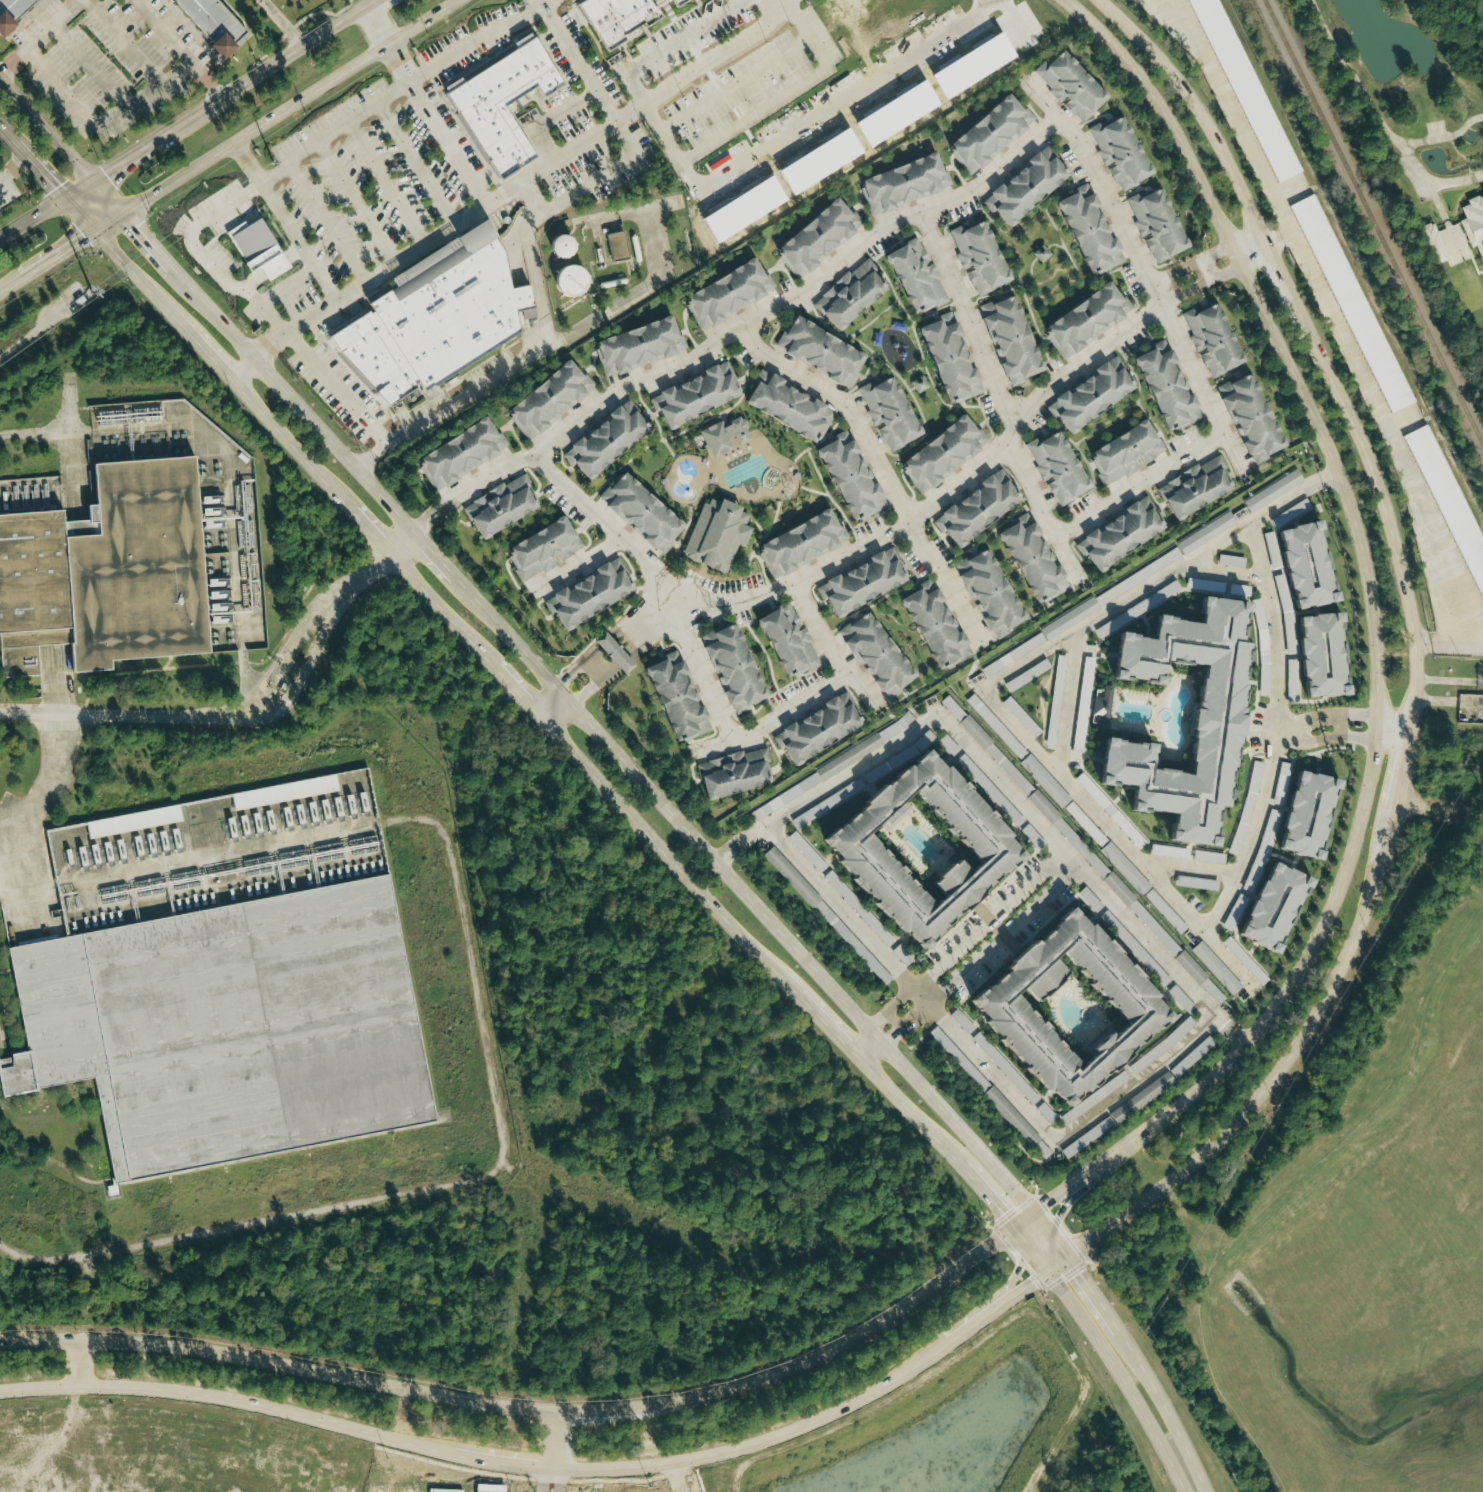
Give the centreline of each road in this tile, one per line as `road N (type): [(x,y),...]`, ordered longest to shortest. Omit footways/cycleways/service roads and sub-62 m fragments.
road 1 (tertiary): [(995,1310),(1220,1136),(1285,1075),(1361,930),(1398,797),(1414,695),(1399,566),(1334,383),(1204,122),(1097,0)]
road 2 (tertiary): [(1066,0),(1144,88),(1336,473),(1367,582),(1380,728),(1345,878),(1291,988),(1197,1092),(1137,1136)]
road 3 (secondary): [(1031,1216),(183,284)]
road 4 (secondary): [(91,232),(945,1157)]
road 5 (tertiary): [(1104,1163),(789,1373),(621,1405),(438,1391),(157,1338),(0,1342)]
road 6 (tertiary): [(0,1386),(112,1379),(374,1419),(525,1456),(644,1461),(747,1442),(862,1407),(925,1362)]
road 7 (secondary): [(121,213),(455,0)]
road 8 (secondary): [(1044,1270),(1187,1491)]
road 9 (secondary): [(367,4),(162,135)]
road 10 (secondary): [(1140,1367),(1031,1216)]
road 11 (secondary): [(945,1157),(1044,1270)]
road 12 (secondary): [(183,284),(91,180)]
road 13 (secondary): [(1199,1491),(1140,1367)]
road 14 (tertiary): [(91,180),(0,83)]
road 15 (tertiary): [(1104,1163),(1061,1210),(1044,1270)]

